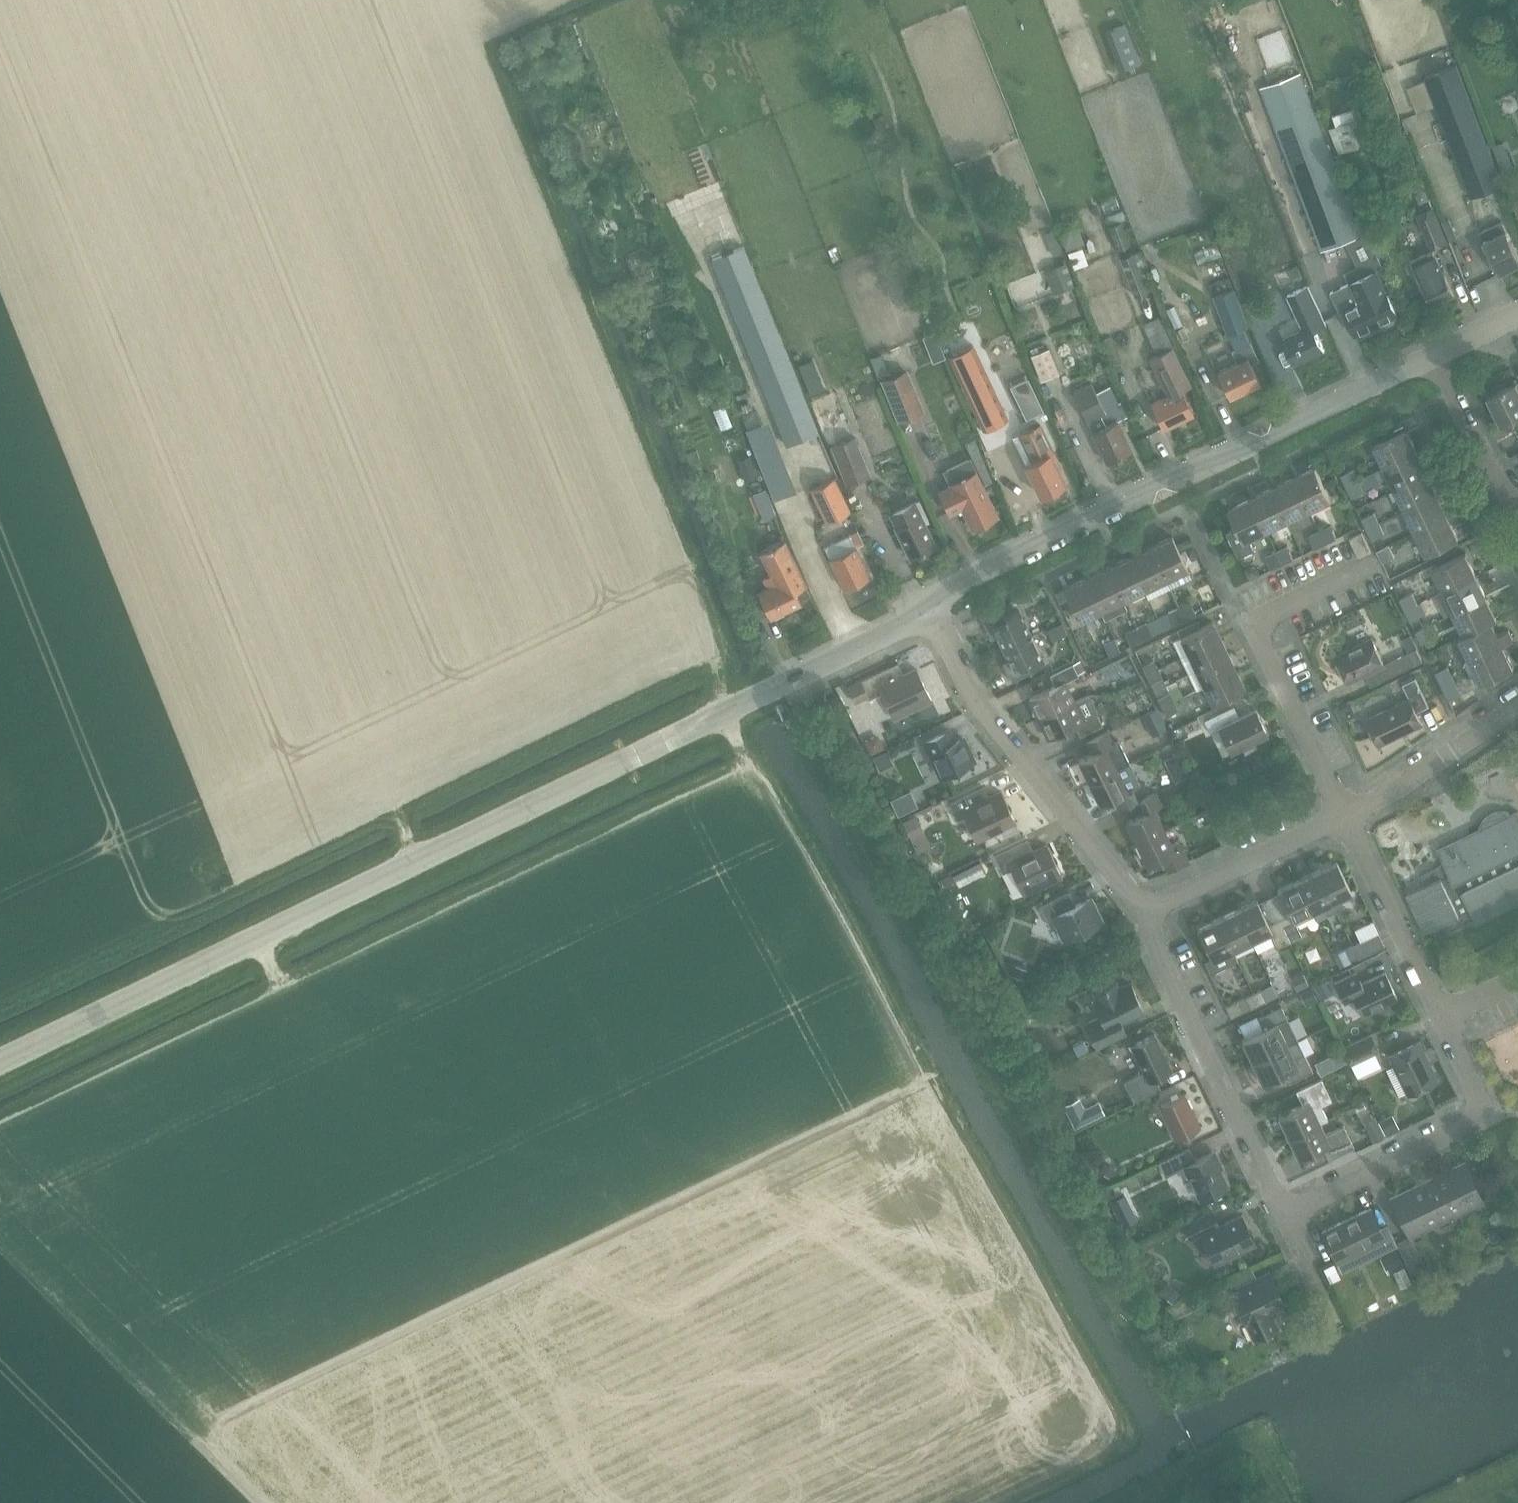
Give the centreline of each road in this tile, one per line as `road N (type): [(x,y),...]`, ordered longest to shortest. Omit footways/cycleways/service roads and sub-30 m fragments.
road 1 (tertiary): [(0,1061),(797,682),(930,608)]
road 2 (track): [(1165,1378),(1013,1114),(855,814),(797,682)]
road 3 (tertiary): [(930,608),(1438,356)]
road 4 (residential): [(1285,1215),(1487,1118),(1346,817)]
road 5 (residential): [(1147,913),(981,706),(930,608)]
road 6 (residential): [(1346,817),(1254,624),(1372,565)]
road 7 (residential): [(1285,1215),(1158,950),(1147,913)]
road 8 (residential): [(1147,913),(1346,817)]
road 9 (residential): [(1346,817),(1517,707)]
road 10 (residential): [(1438,356),(1517,512)]

